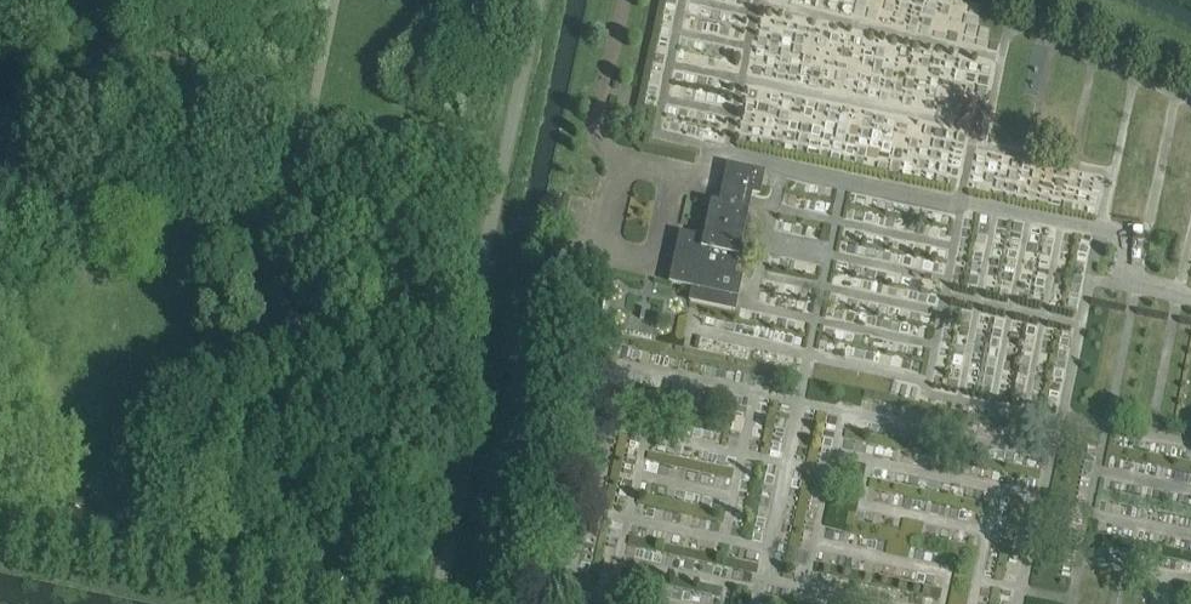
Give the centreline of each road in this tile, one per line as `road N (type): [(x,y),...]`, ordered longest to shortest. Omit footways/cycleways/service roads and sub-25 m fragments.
road 1 (track): [(623,170),(608,233),(622,261),(641,263),(661,249),(672,195),(654,172),(634,170)]
road 2 (track): [(634,170),(623,170),(594,129),(623,0)]

